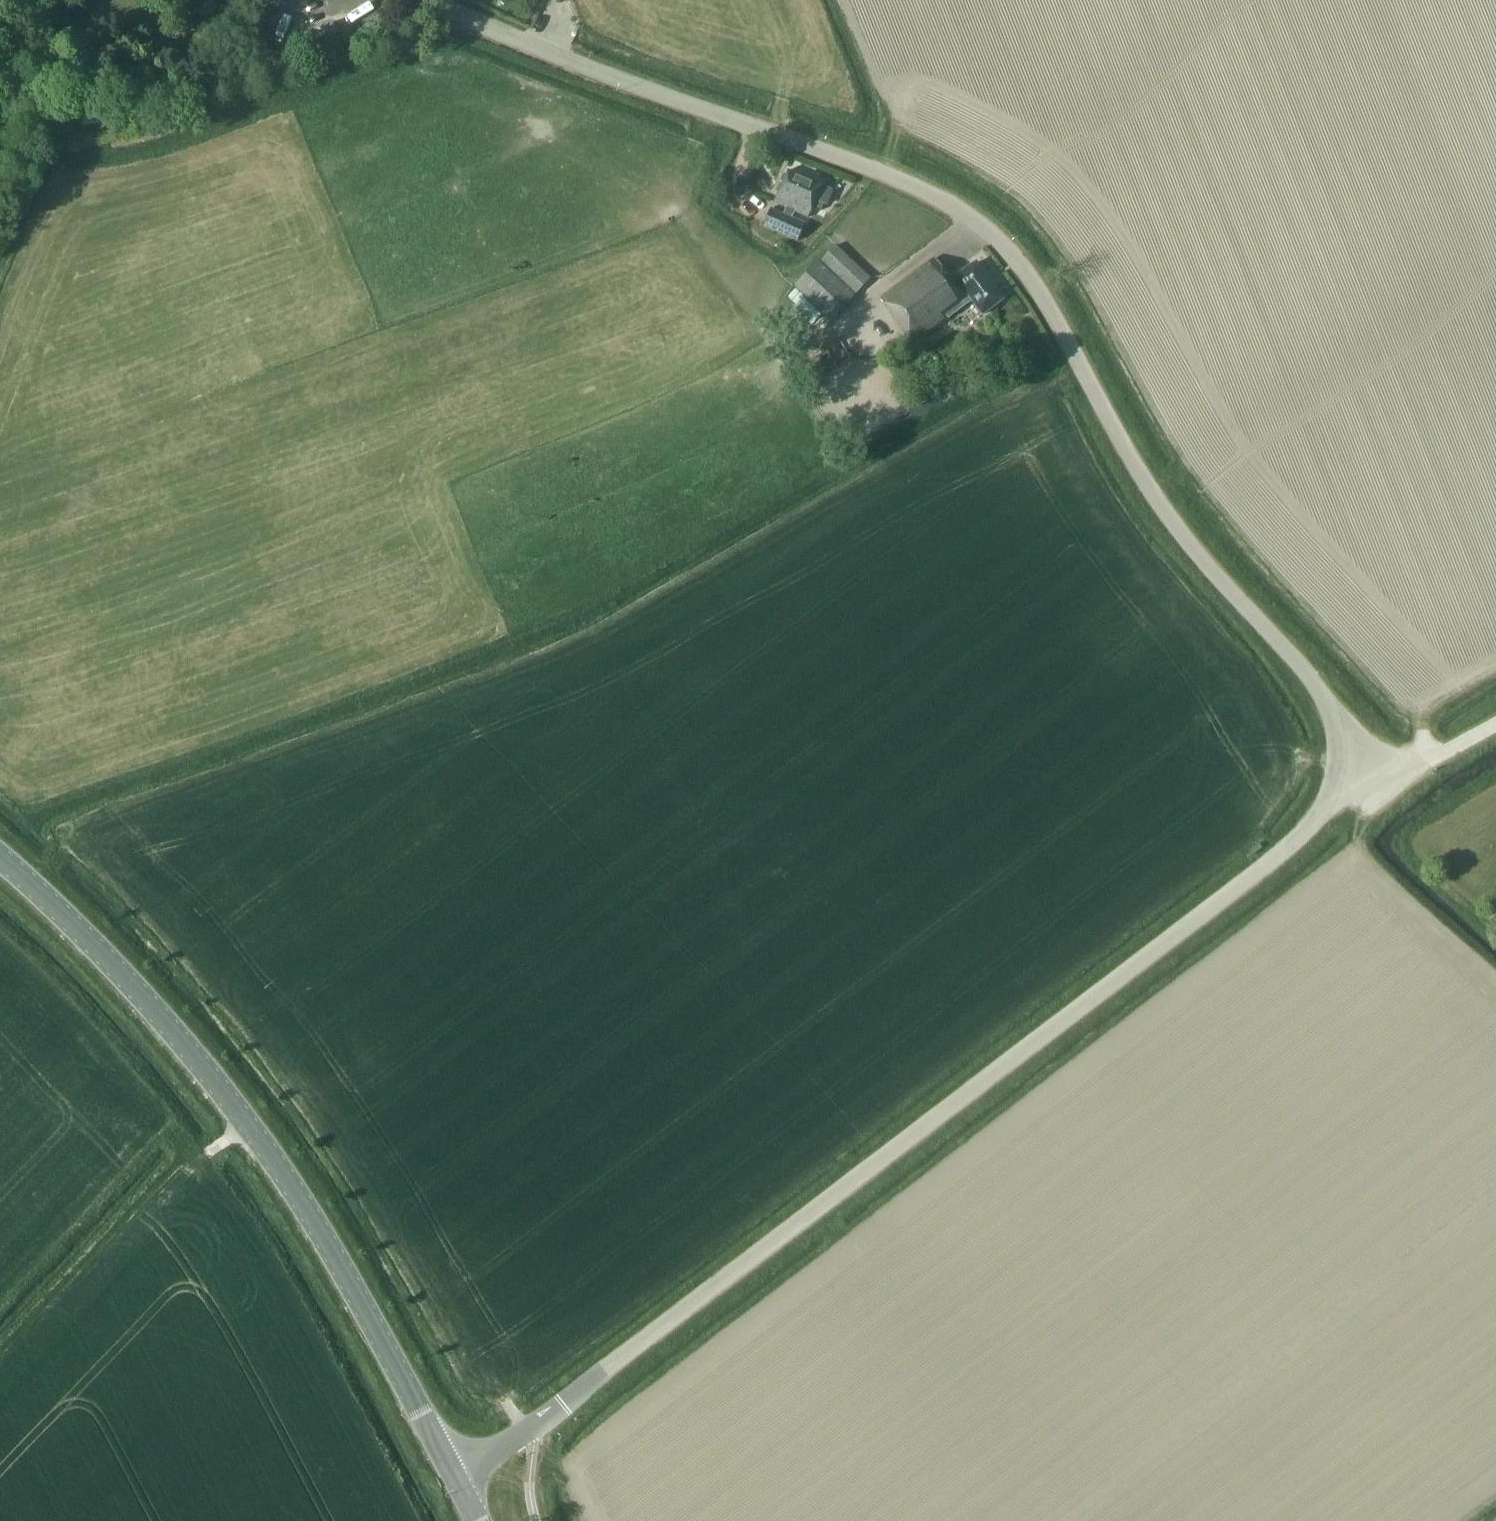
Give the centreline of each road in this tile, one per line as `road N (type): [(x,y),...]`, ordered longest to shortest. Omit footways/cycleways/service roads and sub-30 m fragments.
road 1 (unclassified): [(460,1488),(1270,860),(1338,788),(1343,736),(1333,707),(1155,497),(1040,293),(988,230),(901,180),(540,47),(441,0)]
road 2 (secondary): [(460,1488),(275,1161),(177,1035),(65,913),(0,859)]

